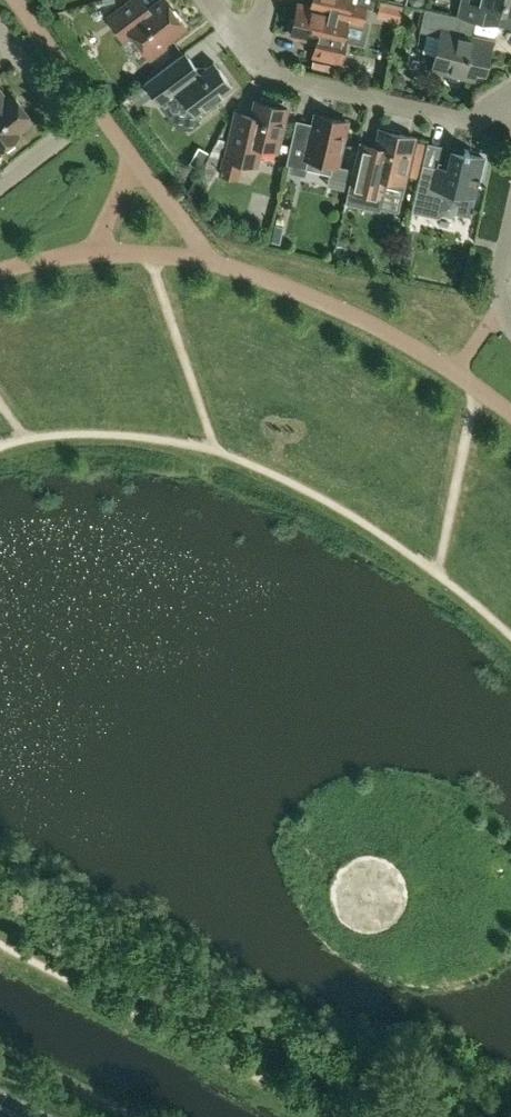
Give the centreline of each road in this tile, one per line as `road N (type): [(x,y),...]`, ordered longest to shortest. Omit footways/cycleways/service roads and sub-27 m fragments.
road 1 (residential): [(241,37),(273,74),(472,120),(506,99)]
road 2 (residential): [(0,189),(66,138),(70,119),(0,31)]

